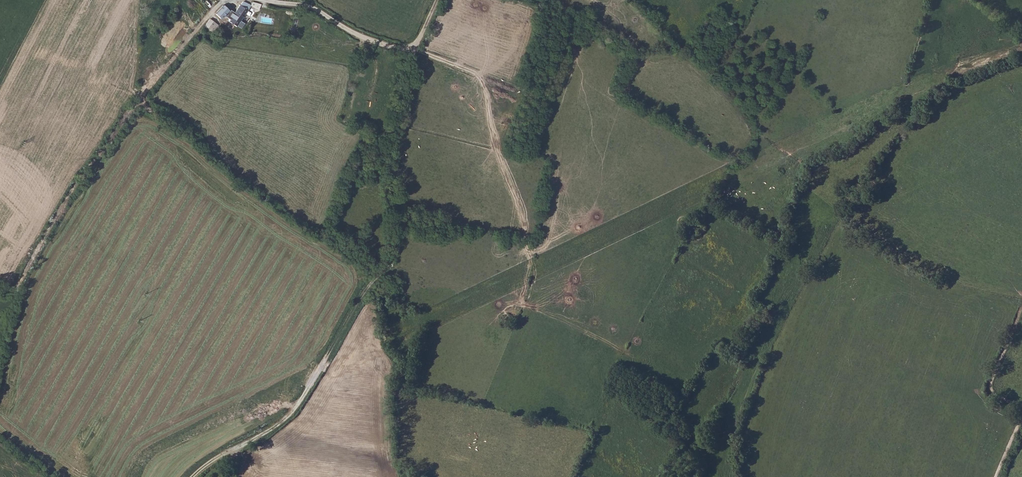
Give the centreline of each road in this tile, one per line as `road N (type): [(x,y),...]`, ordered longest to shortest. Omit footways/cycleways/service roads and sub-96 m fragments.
road 1 (track): [(200,476),(290,420),(390,265),(400,217),(388,147),(438,0)]
road 2 (unclassified): [(266,0),(309,6),(387,45),(418,41)]

